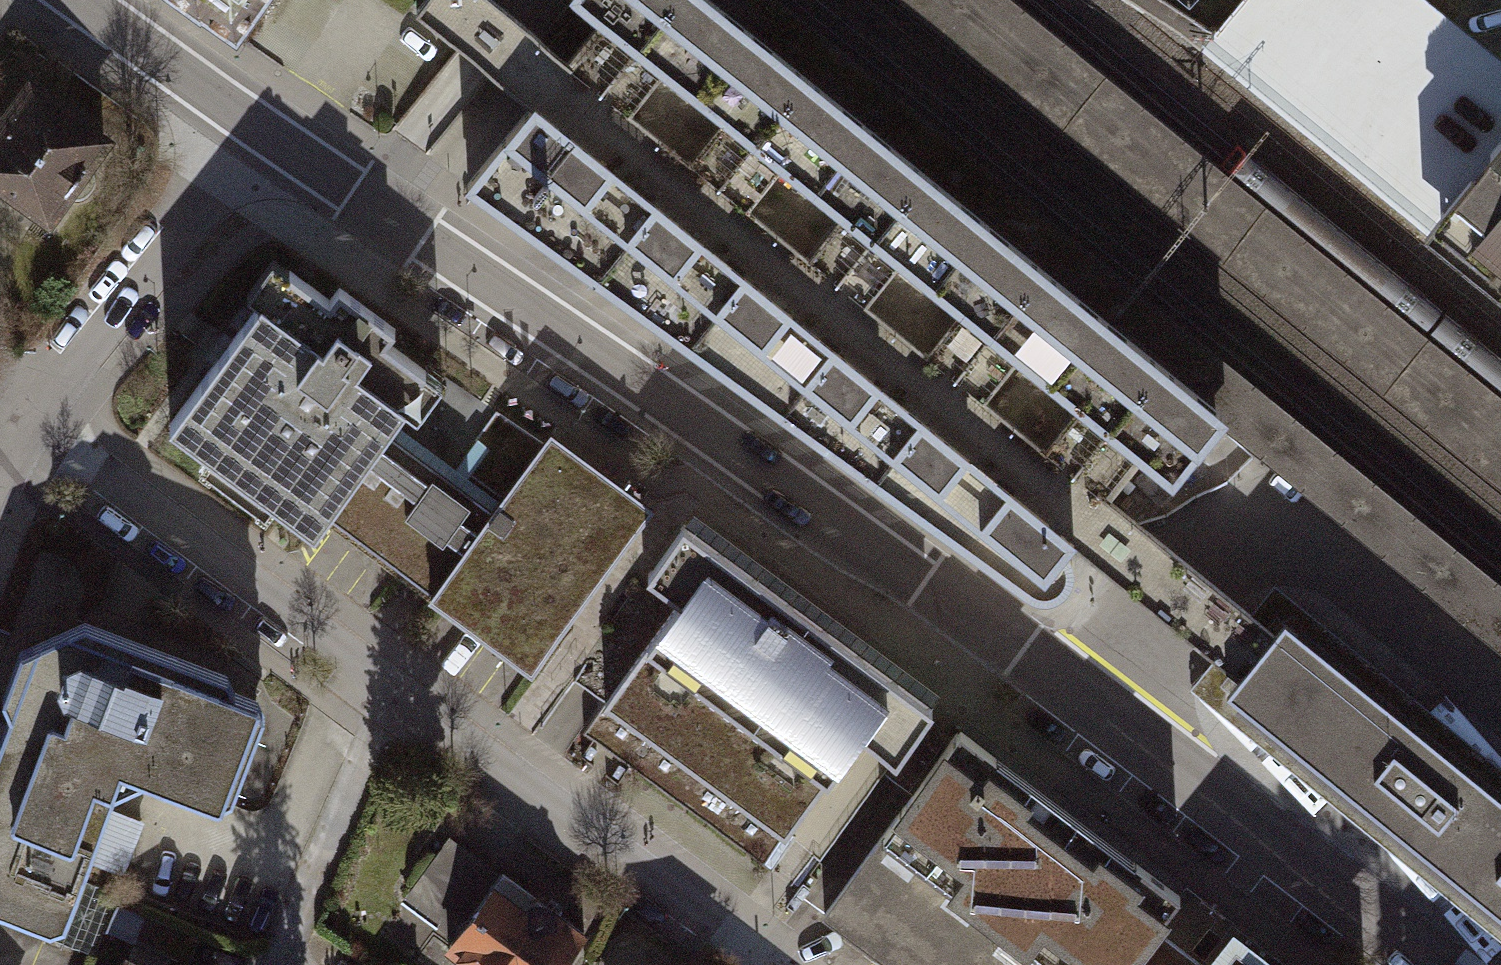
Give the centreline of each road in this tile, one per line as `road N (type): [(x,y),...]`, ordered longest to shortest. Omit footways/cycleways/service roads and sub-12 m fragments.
road 1 (residential): [(1441,964),(972,614),(259,128)]
road 2 (residential): [(394,697),(19,422)]
road 3 (residential): [(757,964),(394,697)]
road 4 (residential): [(19,422),(259,128)]
road 5 (residential): [(277,964),(394,697)]
road 6 (residential): [(259,128),(81,0)]

